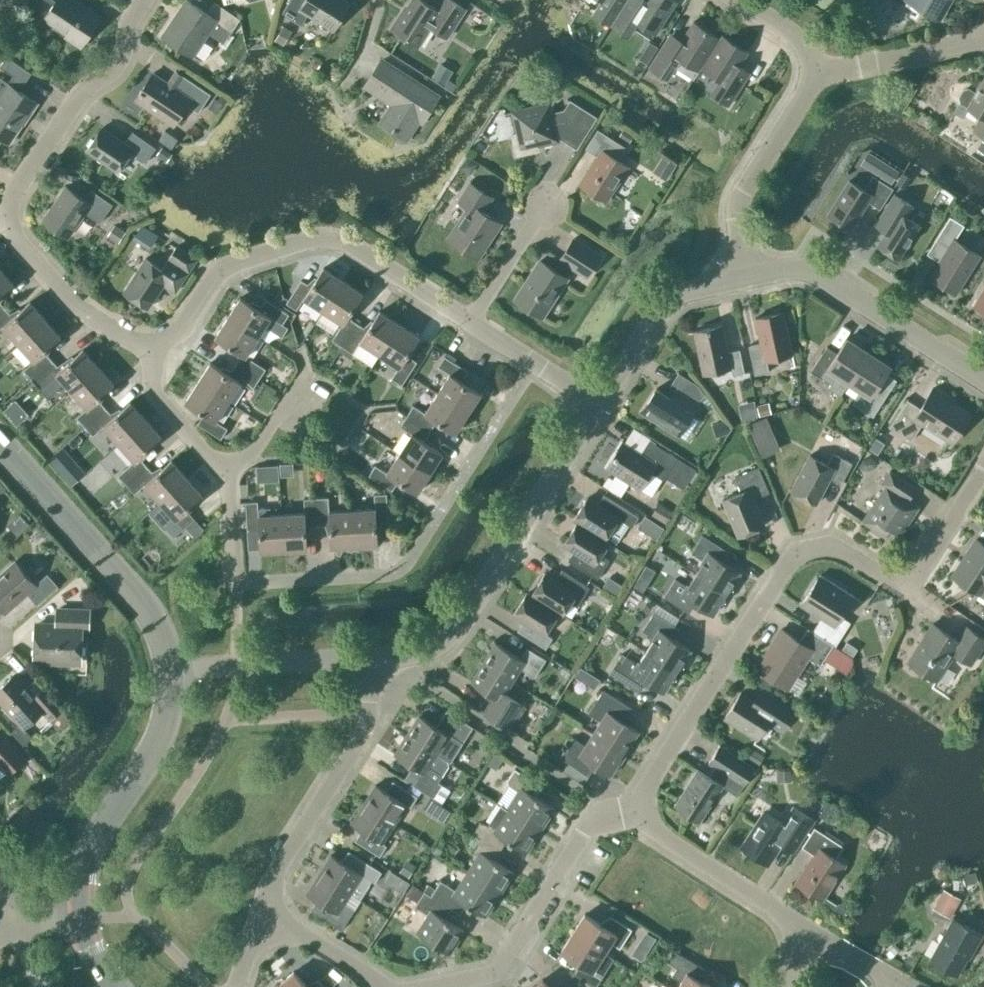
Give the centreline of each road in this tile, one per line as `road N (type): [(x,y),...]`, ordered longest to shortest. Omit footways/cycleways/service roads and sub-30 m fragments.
road 1 (residential): [(627,823),(791,561),(812,550),(837,550),(908,584),(983,470)]
road 2 (residential): [(158,352),(62,293),(18,242),(10,214),(15,188),(76,99),(117,66),(142,0)]
road 3 (residential): [(235,586),(385,578),(405,567),(534,368)]
road 4 (residential): [(158,352),(232,265),(325,244),(468,324)]
road 5 (residential): [(368,657),(423,653),(446,643),(601,402)]
road 6 (secondary): [(169,674),(149,610),(0,444)]
road 7 (residential): [(264,900),(364,733),(371,711),(368,657)]
road 8 (residential): [(746,277),(815,272),(983,384)]
road 9 (secondary): [(81,918),(95,840),(165,723),(169,674)]
road 10 (residential): [(427,986),(492,975),(604,811)]
road 11 (residential): [(746,277),(734,208),(816,76)]
road 12 (residential): [(814,932),(627,823)]
road 13 (residential): [(601,402),(666,302),(746,277)]
road 14 (residential): [(169,674),(368,657)]
road 15 (residential): [(983,42),(816,76)]
road 16 (residential): [(229,474),(150,389),(158,352)]
road 17 (residential): [(264,900),(387,986)]
road 18 (residential): [(229,474),(255,451),(308,368)]
road 19 (residential): [(468,324),(538,214)]

